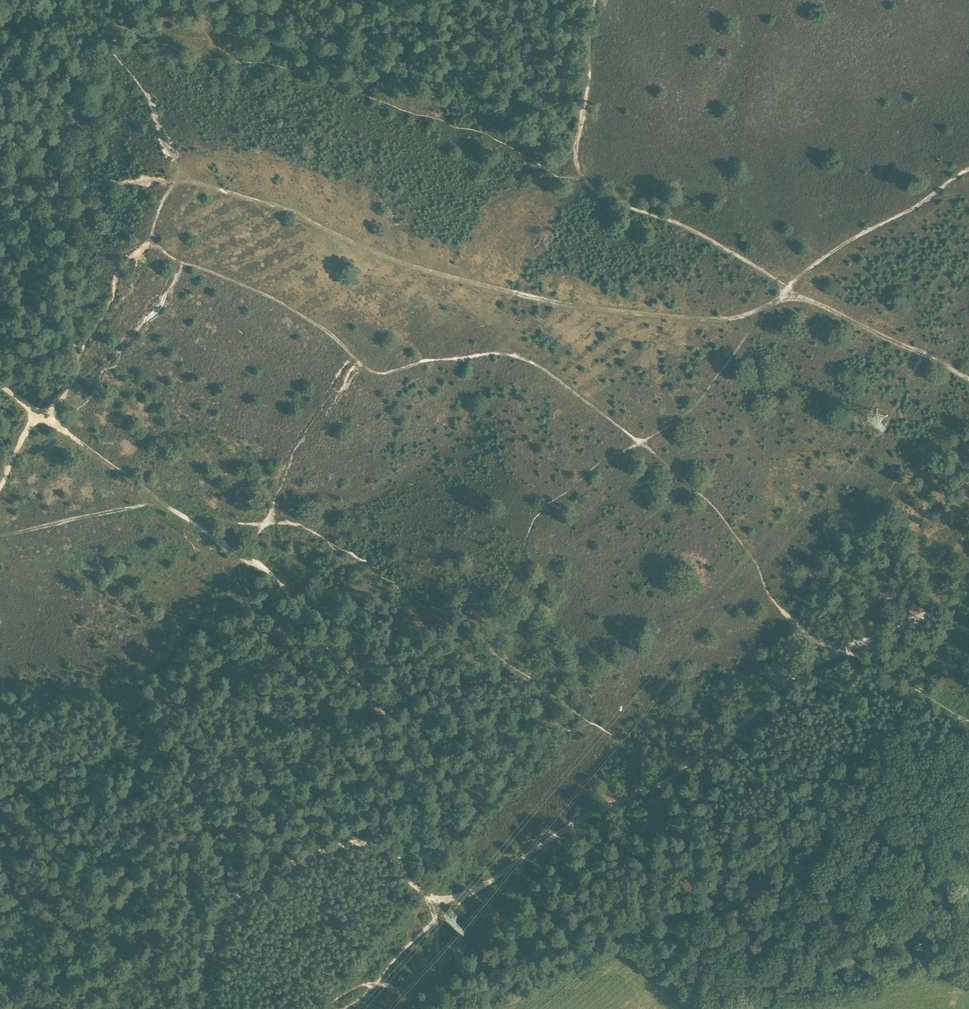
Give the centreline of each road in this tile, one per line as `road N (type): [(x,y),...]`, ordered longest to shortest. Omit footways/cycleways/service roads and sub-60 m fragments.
road 1 (track): [(579,168),(595,0)]

